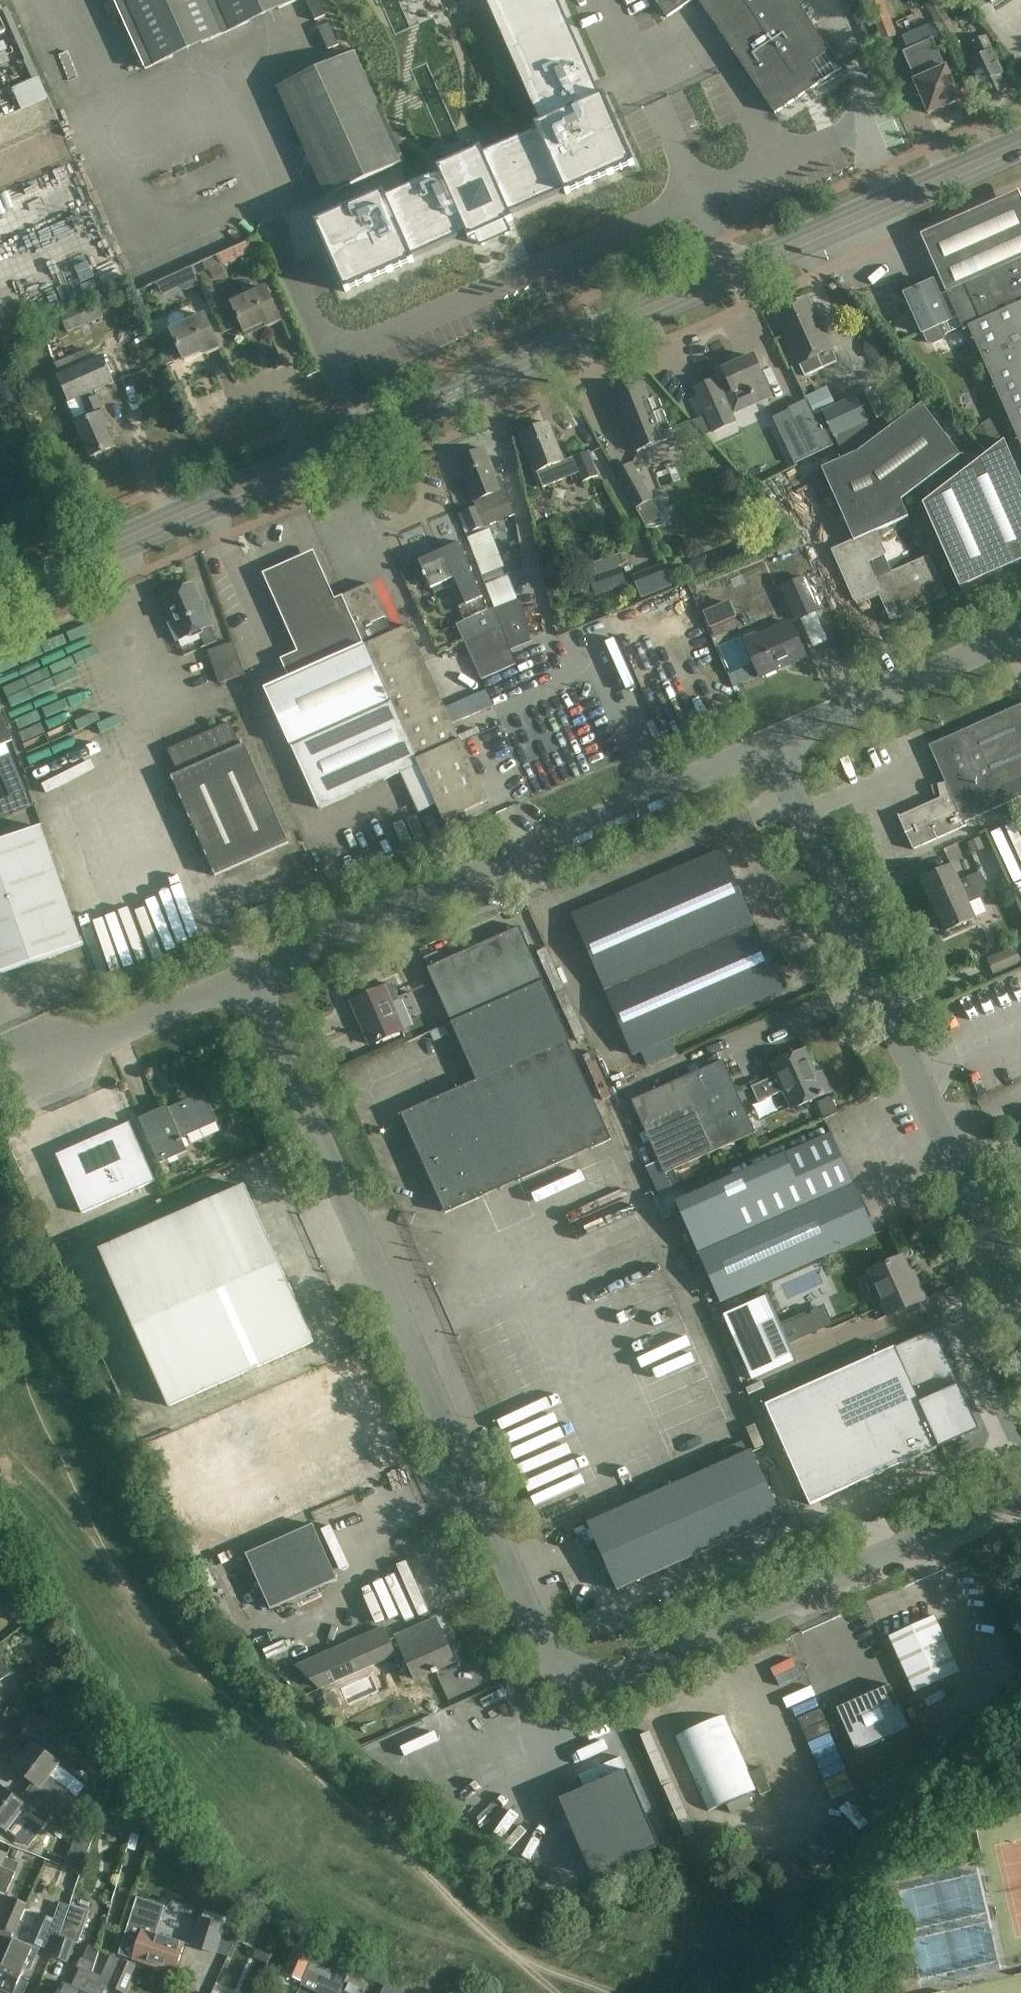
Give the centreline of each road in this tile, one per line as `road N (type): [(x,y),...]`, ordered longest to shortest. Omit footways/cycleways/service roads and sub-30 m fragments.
road 1 (unclassified): [(1020,1493),(635,1671),(598,1682),(567,1673),(537,1633),(248,976)]
road 2 (tertiary): [(0,609),(1020,155)]
road 3 (tertiary): [(1020,133),(0,585)]
road 4 (unclassified): [(1020,1314),(768,746)]
road 5 (unclassified): [(248,976),(768,746)]
road 6 (unclassified): [(1020,630),(768,746)]
road 7 (unclassified): [(27,1070),(248,976)]

